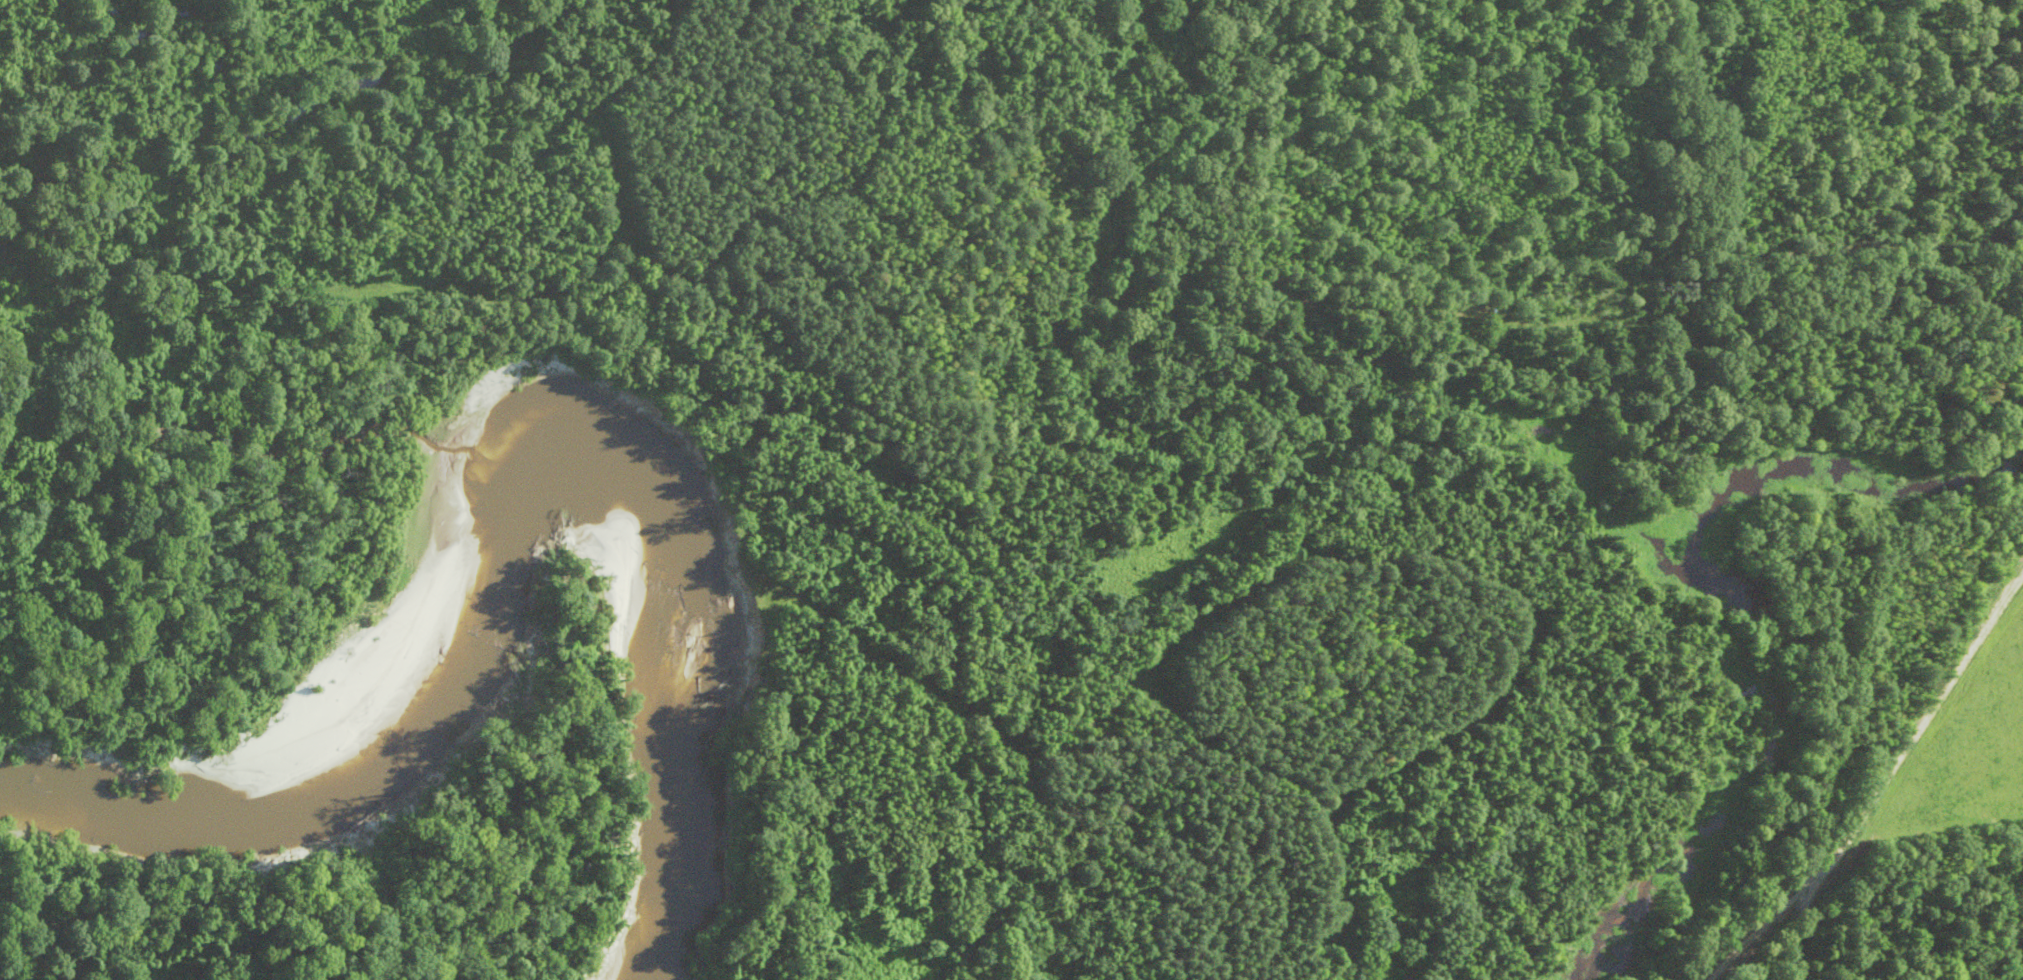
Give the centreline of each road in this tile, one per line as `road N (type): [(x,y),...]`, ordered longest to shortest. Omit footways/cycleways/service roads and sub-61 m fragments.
road 1 (residential): [(716,355),(641,289),(596,199),(606,98),(653,30),(659,0)]

